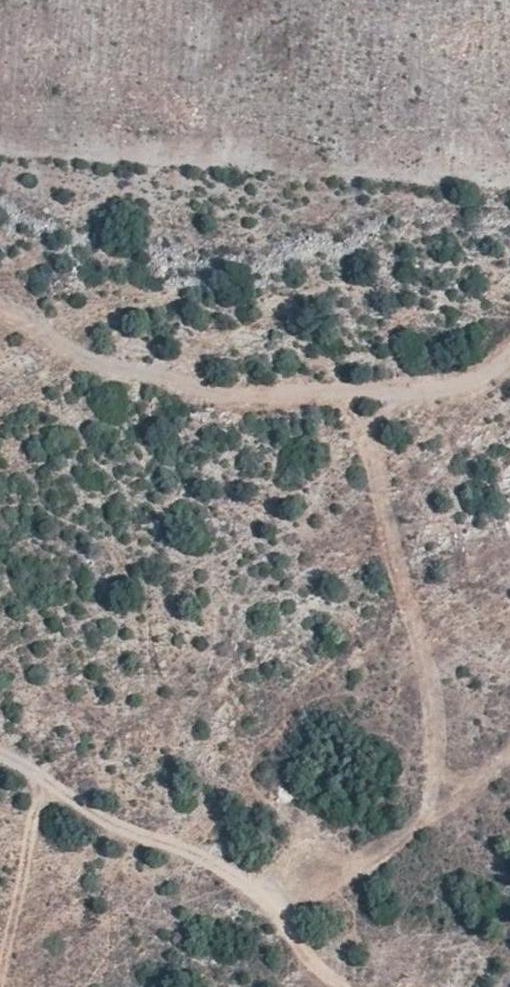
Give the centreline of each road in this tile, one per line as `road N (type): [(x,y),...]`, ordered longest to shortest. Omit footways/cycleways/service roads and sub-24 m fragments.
road 1 (track): [(509,360),(477,387),(415,395),(230,392),(107,365),(0,301)]
road 2 (track): [(333,391),(365,439),(429,699),(433,744),(422,822)]
road 3 (track): [(0,753),(95,821),(165,842),(238,878),(349,986)]
road 4 (track): [(264,899),(391,855),(422,822),(509,760)]
road 5 (track): [(47,782),(0,972)]

